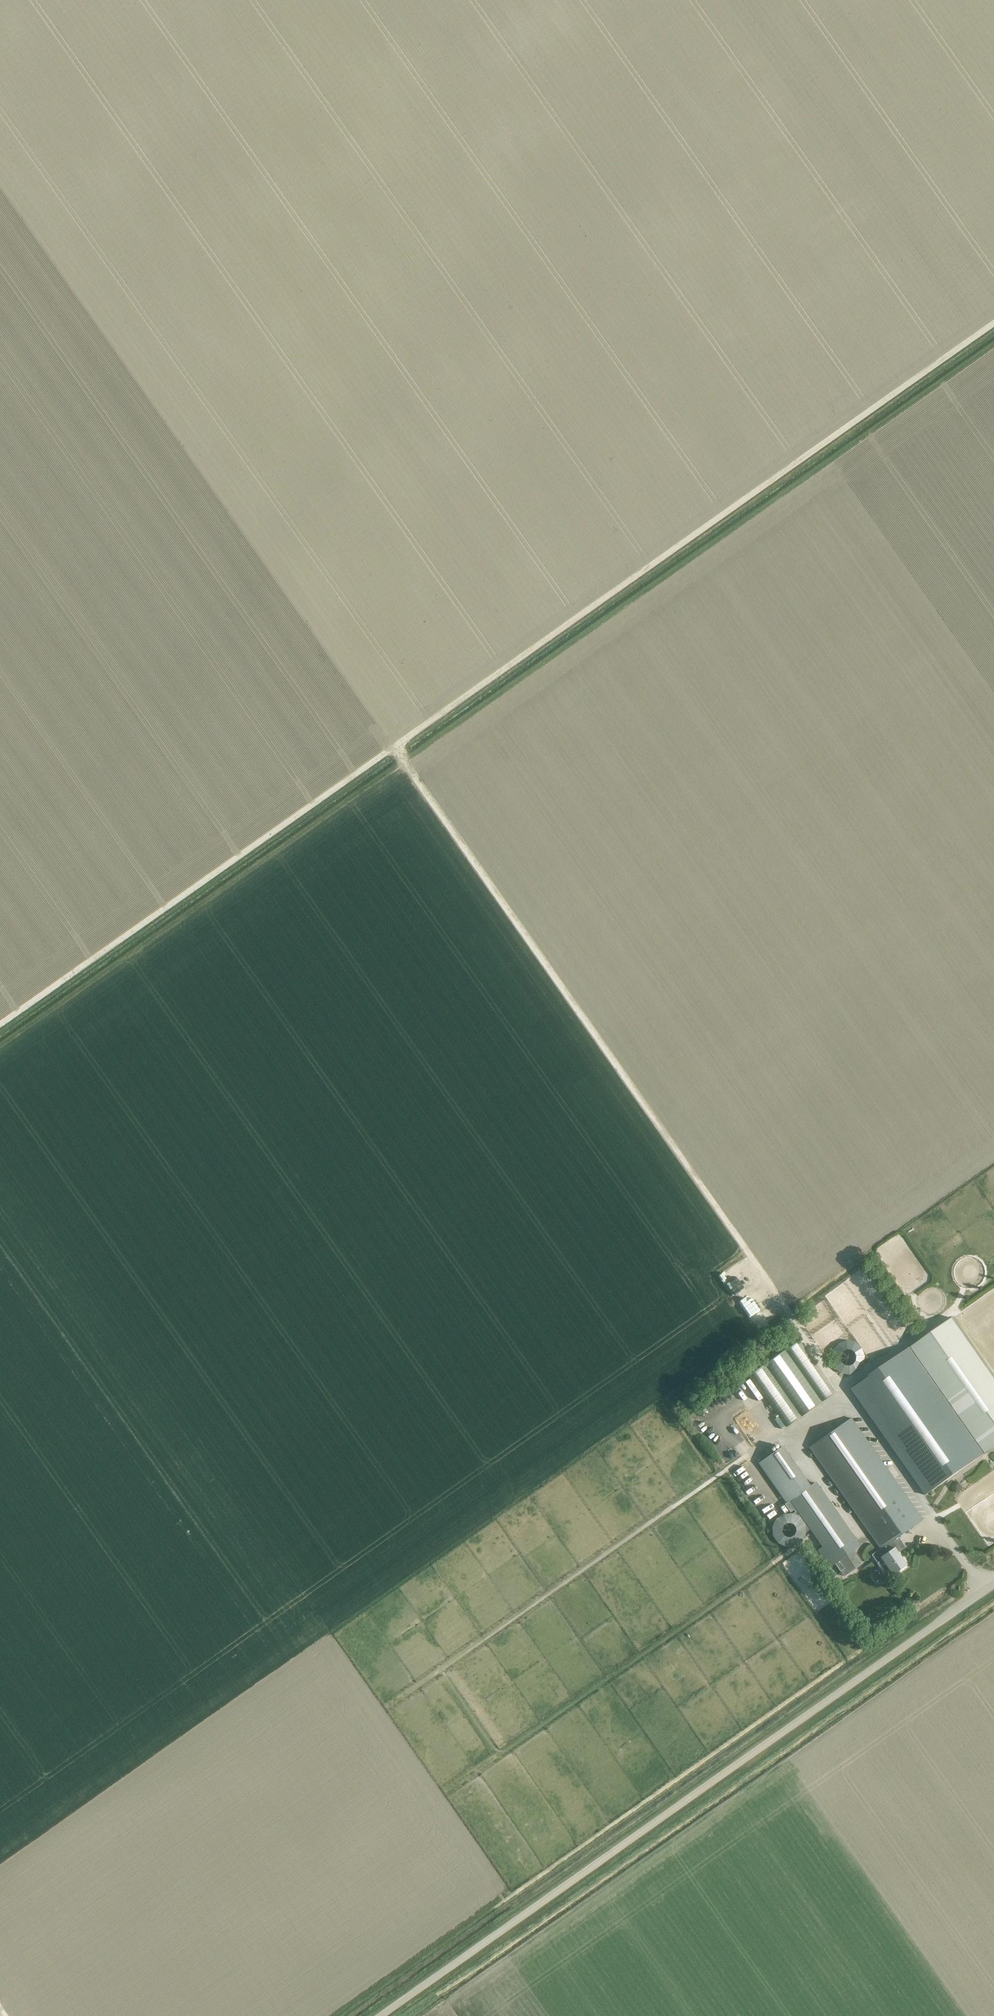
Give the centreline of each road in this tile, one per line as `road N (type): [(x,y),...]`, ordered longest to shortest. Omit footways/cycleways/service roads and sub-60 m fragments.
road 1 (residential): [(380,2015),(993,1585)]

